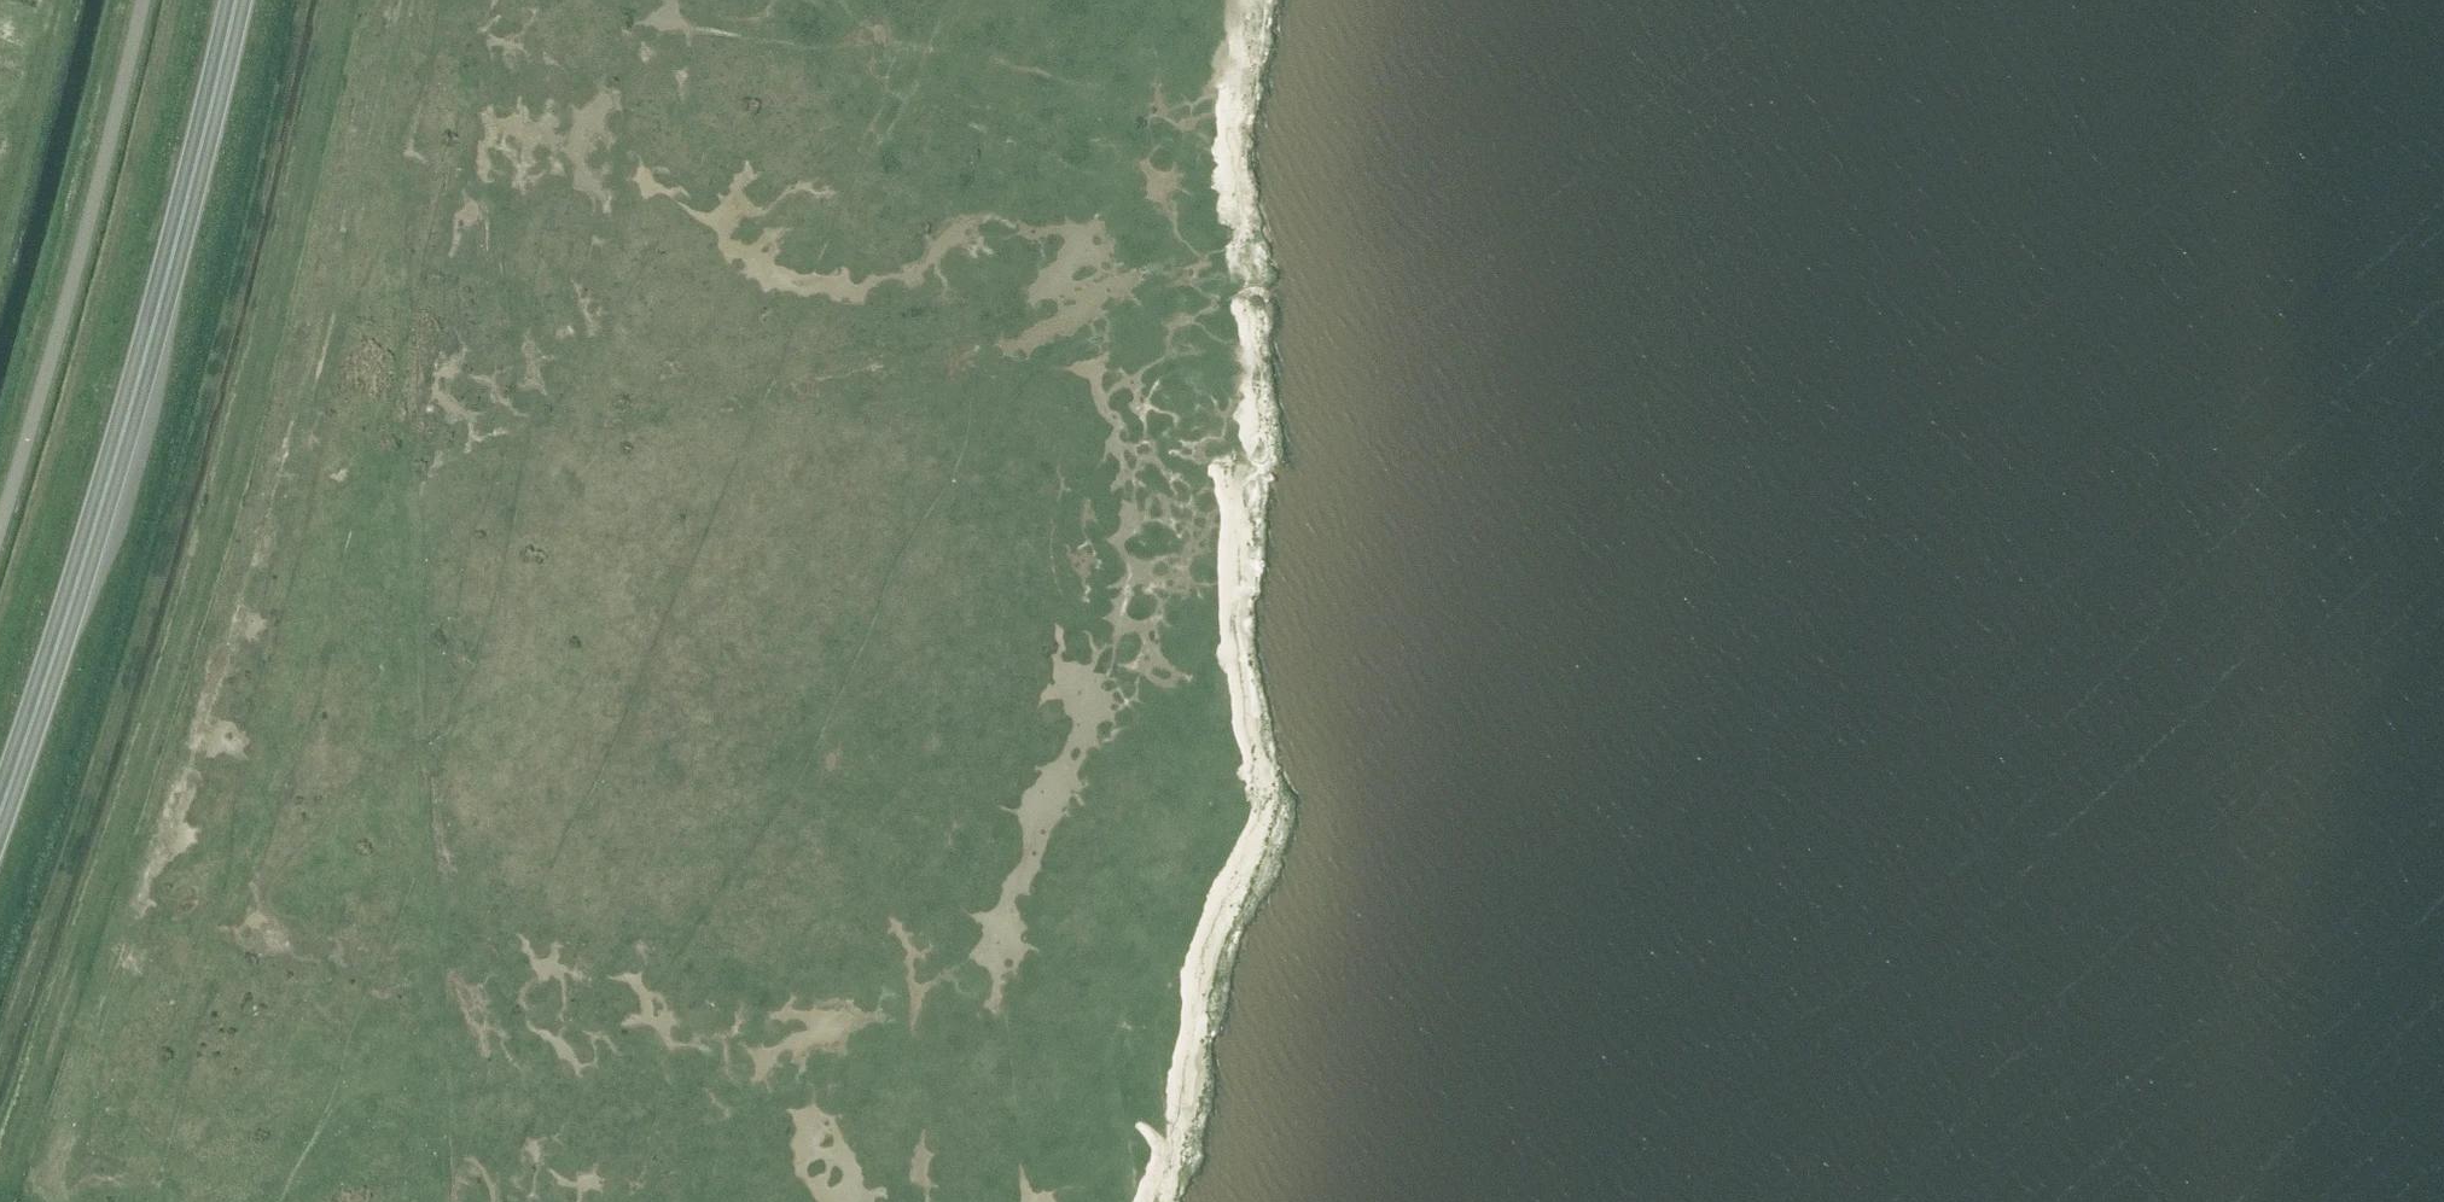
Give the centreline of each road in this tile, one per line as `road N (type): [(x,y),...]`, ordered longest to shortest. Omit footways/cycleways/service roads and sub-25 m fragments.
road 1 (trunk): [(0,823),(171,285),(234,0)]
road 2 (unclassified): [(0,520),(59,324),(139,0)]

